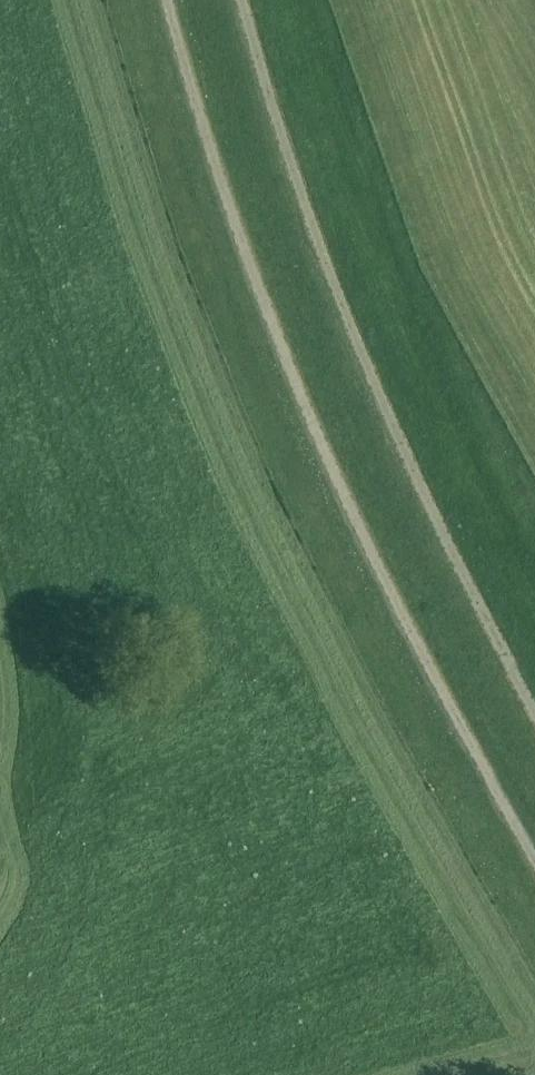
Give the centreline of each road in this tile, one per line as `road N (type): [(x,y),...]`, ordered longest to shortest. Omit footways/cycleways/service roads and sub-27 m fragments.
road 1 (track): [(534,861),(460,727),(346,488),(247,241),(174,0)]
road 2 (track): [(534,709),(355,324),(292,151),(249,0)]

